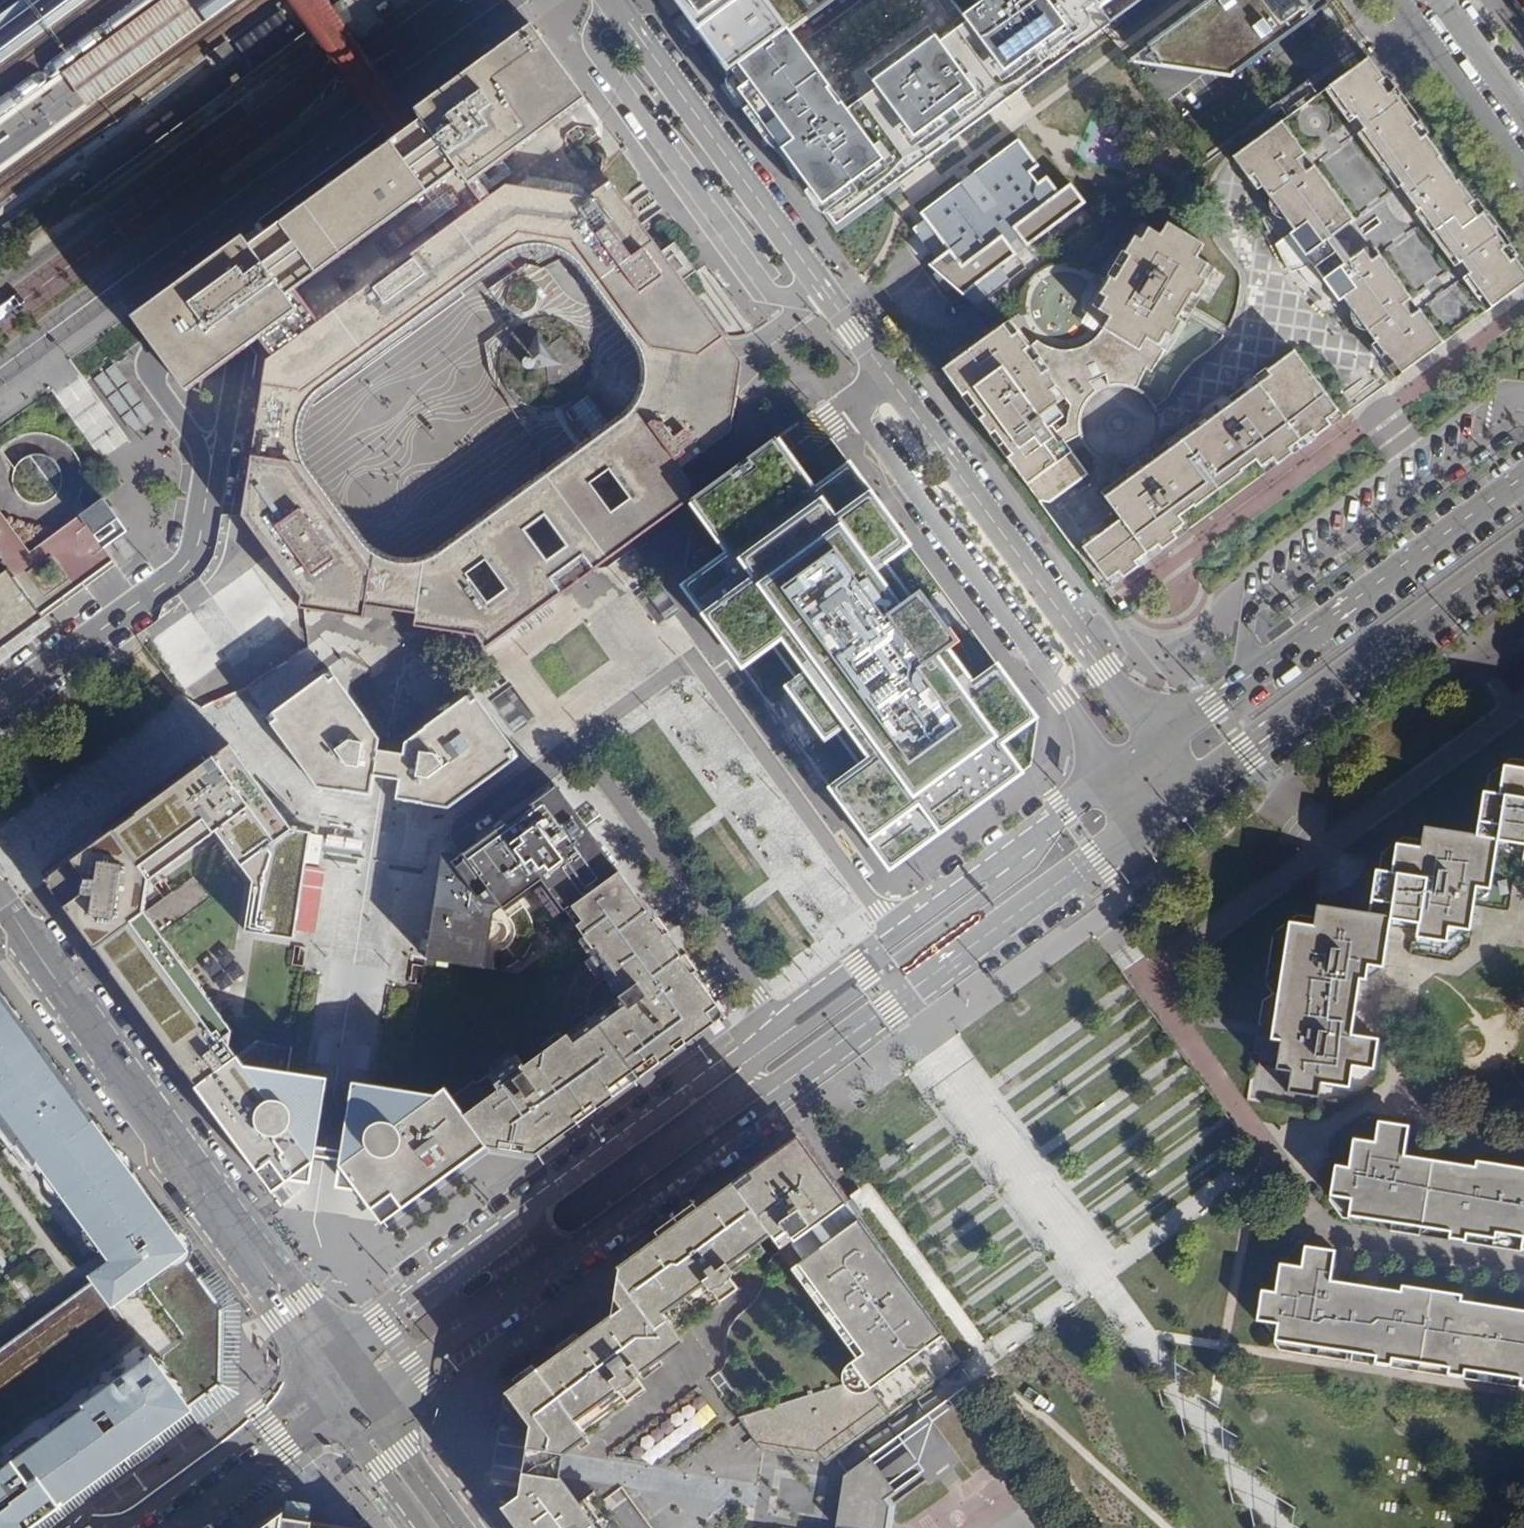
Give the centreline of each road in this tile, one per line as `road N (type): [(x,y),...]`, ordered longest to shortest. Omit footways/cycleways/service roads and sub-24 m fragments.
road 1 (secondary): [(1118,768),(329,1368)]
road 2 (secondary): [(362,1396),(1157,820)]
road 3 (residential): [(0,369),(504,0)]
road 4 (residential): [(329,1368),(223,1223),(207,1179),(0,901)]
road 5 (unclassified): [(906,401),(622,0)]
road 6 (secondary): [(1523,477),(1156,738)]
road 7 (residential): [(906,401),(894,438),(905,480),(1118,768)]
road 8 (unclassified): [(1156,738),(906,401)]
road 9 (secondary): [(1196,789),(1523,552)]
road 10 (residential): [(209,482),(197,549),(179,572),(0,702)]
road 11 (secondary): [(329,1368),(115,1527)]
road 12 (residential): [(209,482),(219,469),(230,412),(233,345),(207,321),(157,353)]
road 13 (residential): [(1386,0),(1523,181)]
road 14 (secondary): [(172,1527),(338,1410)]
road 15 (tertiary): [(459,1527),(362,1396)]
road 16 (residential): [(1523,119),(1434,0)]
road 17 (residential): [(157,353),(152,377),(200,445),(209,482)]
road 18 (tertiary): [(338,1410),(422,1527)]

